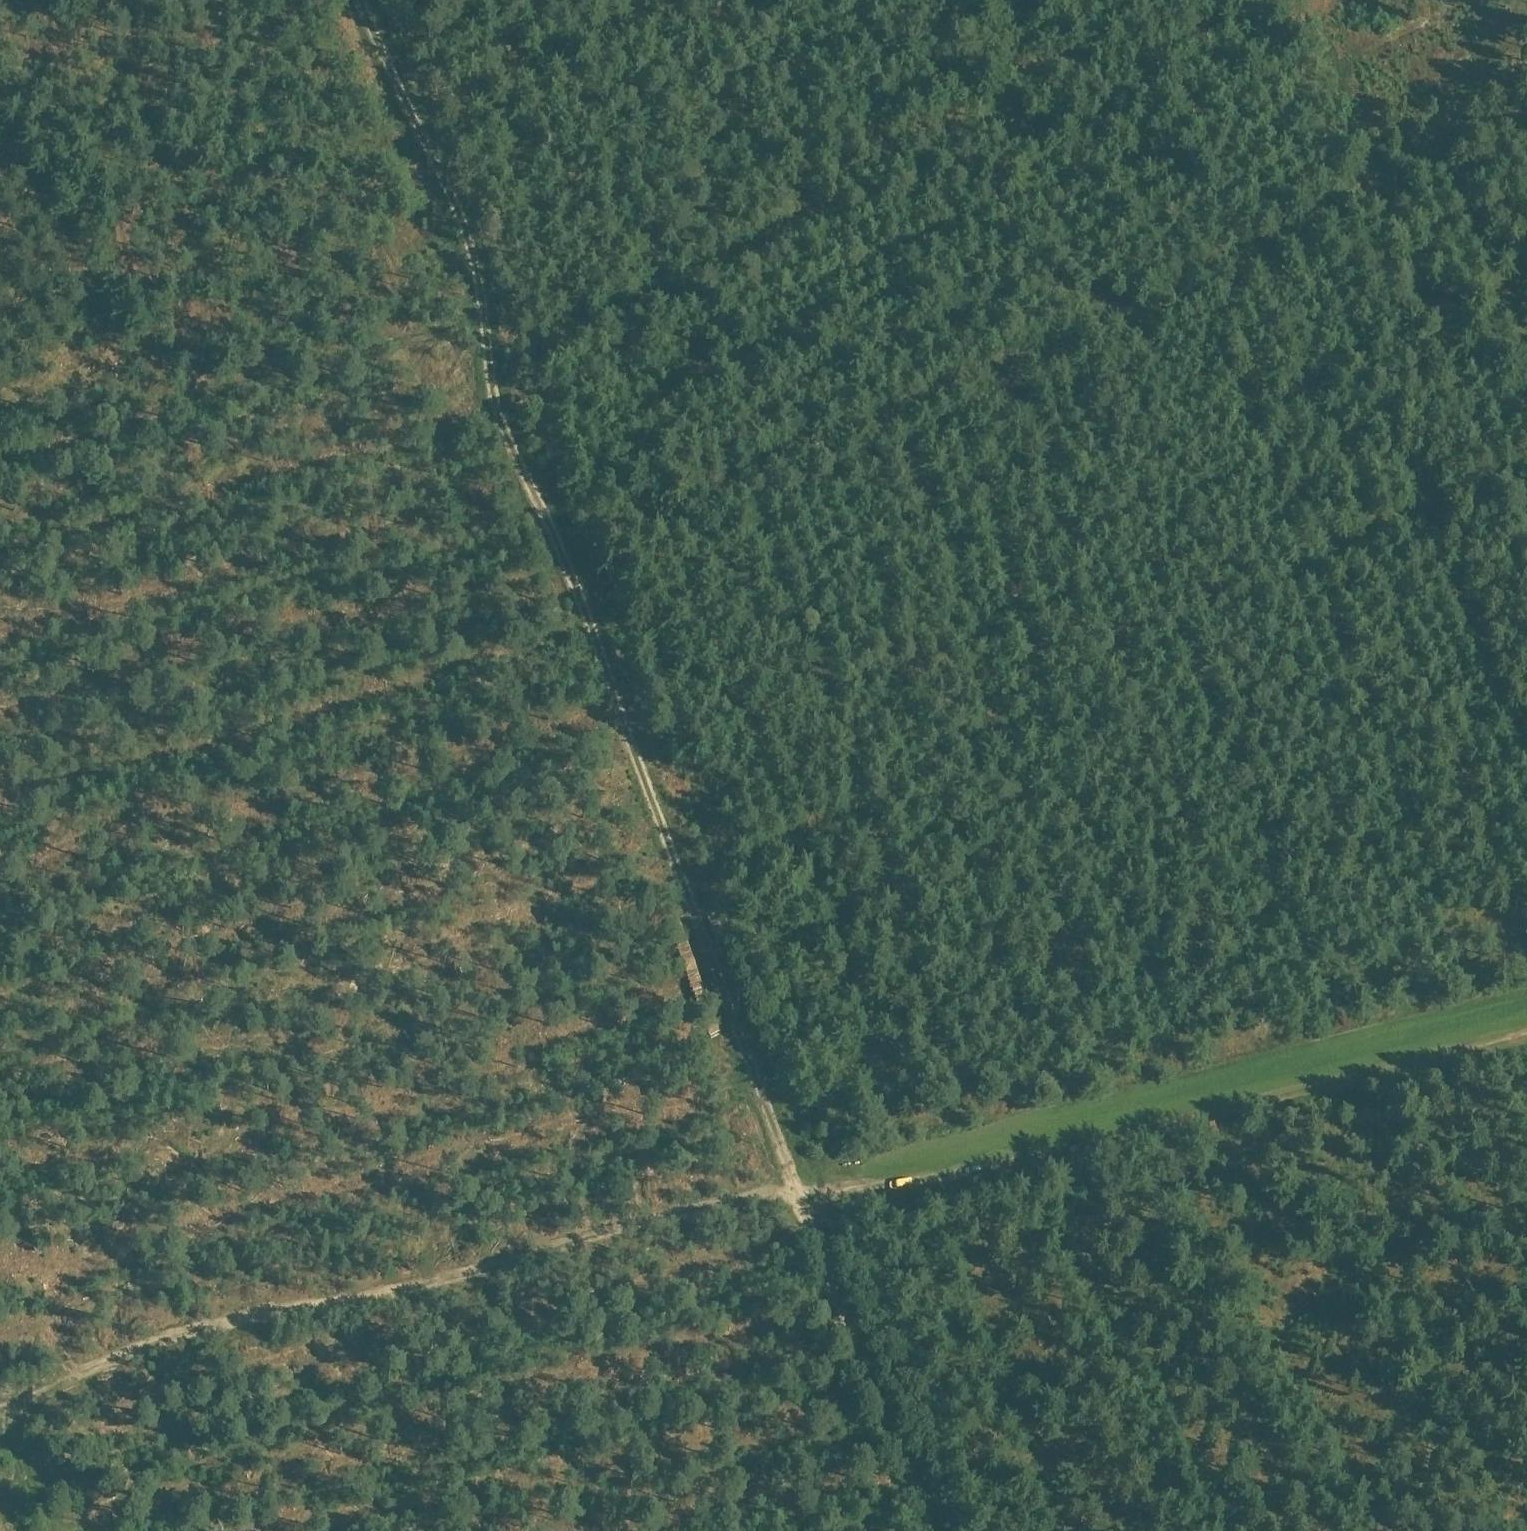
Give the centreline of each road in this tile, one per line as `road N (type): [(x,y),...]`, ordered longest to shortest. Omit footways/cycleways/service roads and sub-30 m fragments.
road 1 (track): [(932,1530),(360,0)]
road 2 (track): [(1526,1003),(800,1195),(273,1315),(0,1401)]

